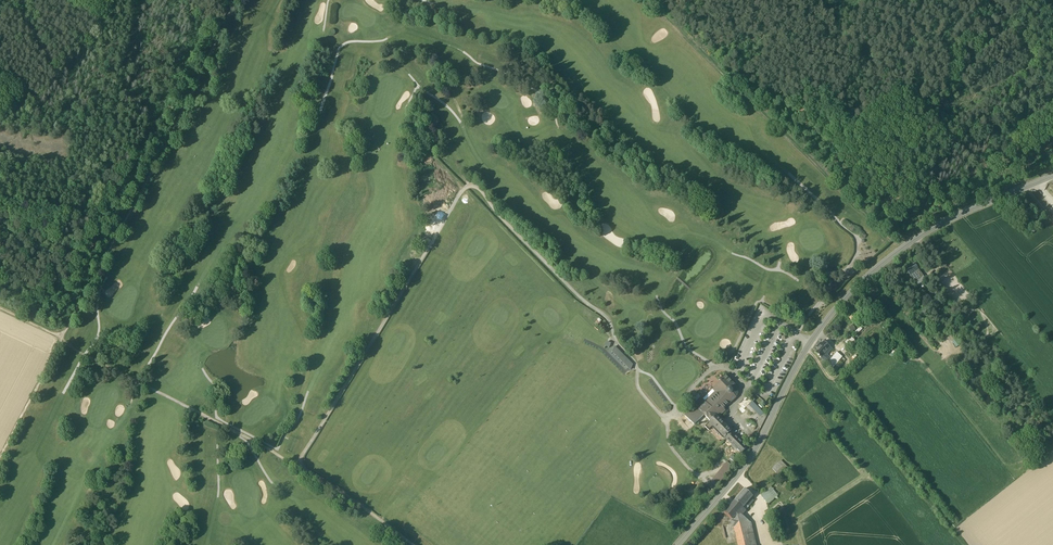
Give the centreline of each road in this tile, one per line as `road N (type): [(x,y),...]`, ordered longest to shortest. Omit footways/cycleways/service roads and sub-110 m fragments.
road 1 (track): [(0,464),(65,339),(320,477),(413,544)]
road 2 (secondary): [(1052,177),(950,219),(861,282),(801,358),(750,459),(678,544)]
road 3 (track): [(0,306),(65,339),(236,0)]
road 4 (track): [(900,250),(651,0)]
road 5 (track): [(807,348),(969,544)]
road 6 (track): [(23,0),(75,122),(65,146),(0,134)]

